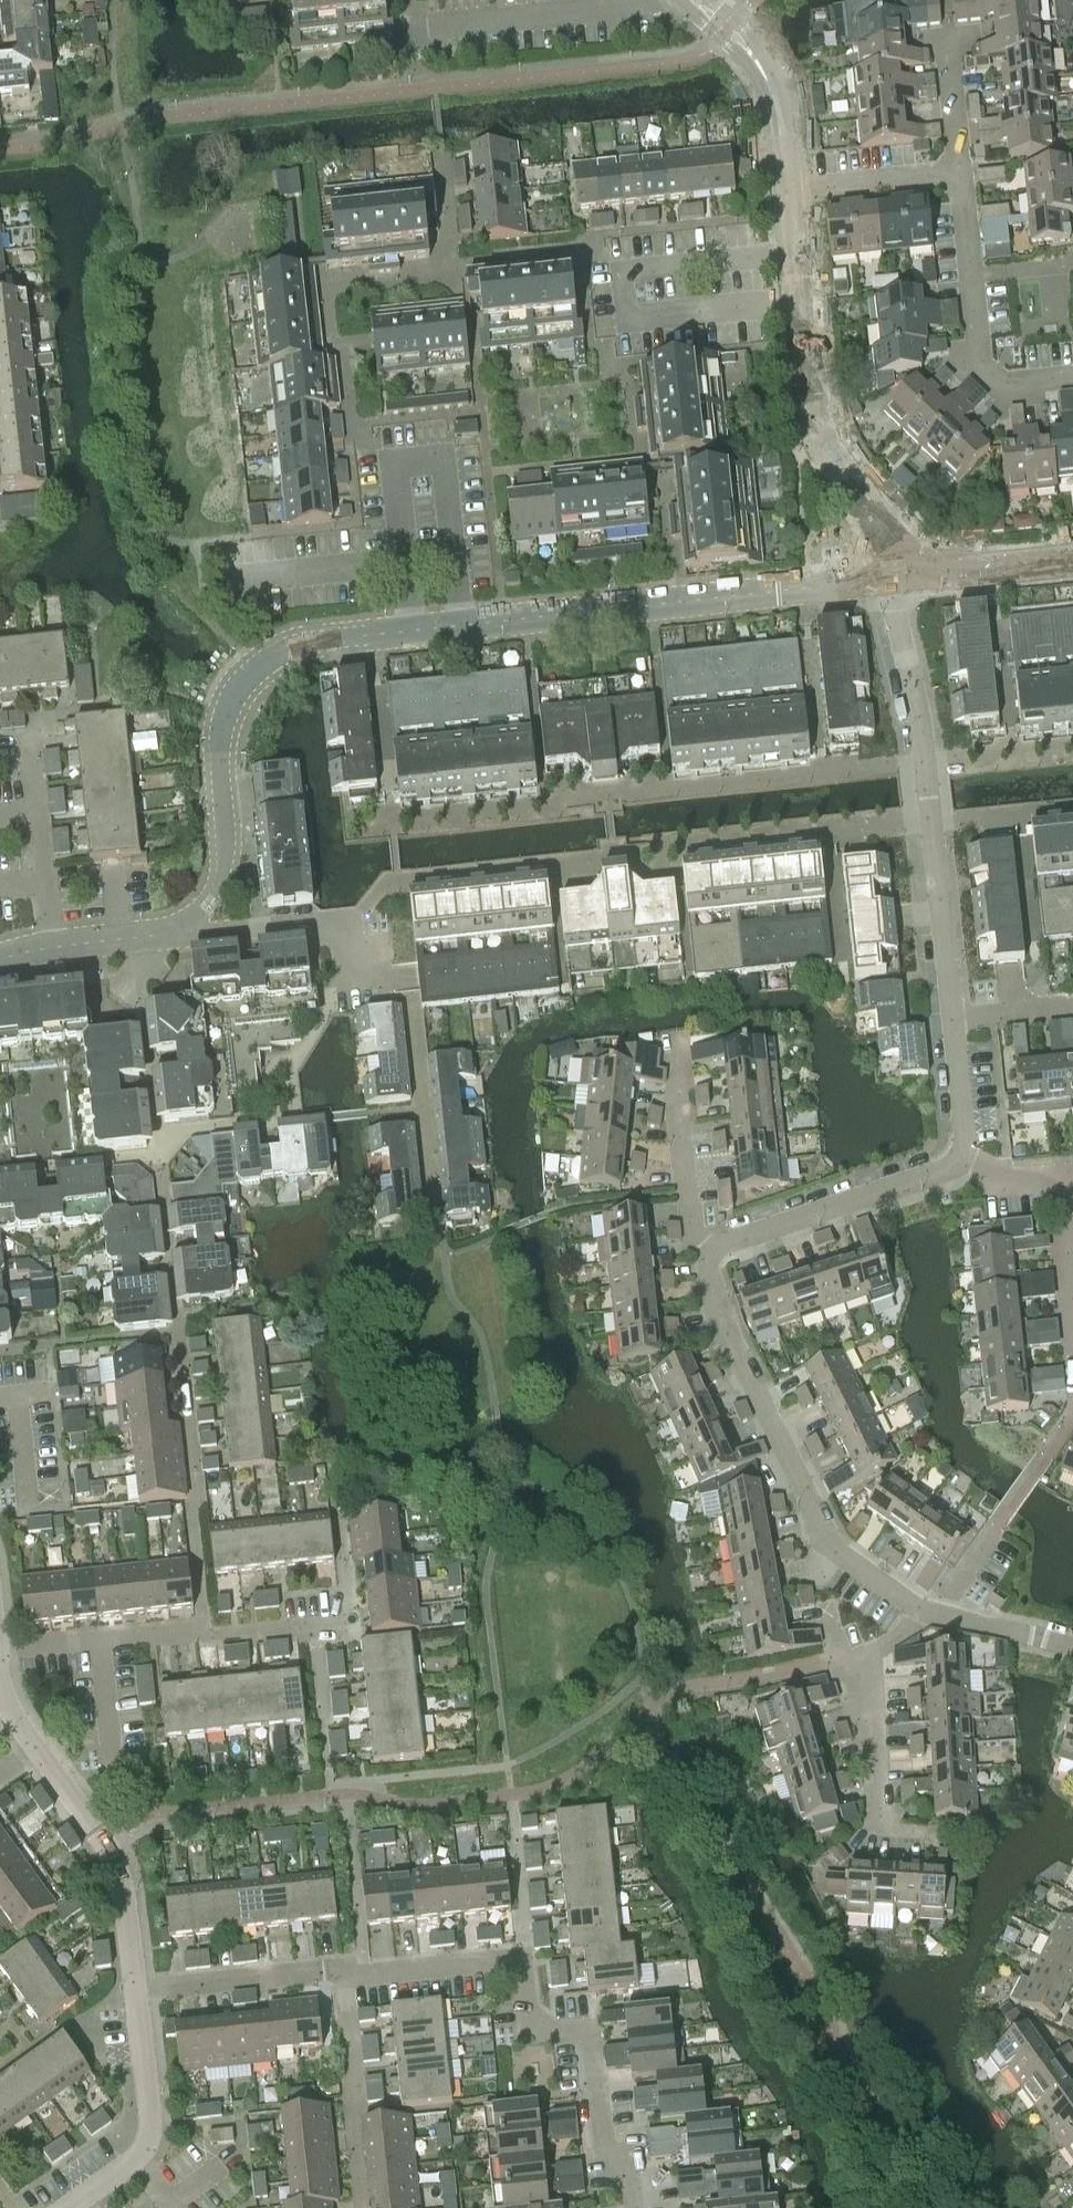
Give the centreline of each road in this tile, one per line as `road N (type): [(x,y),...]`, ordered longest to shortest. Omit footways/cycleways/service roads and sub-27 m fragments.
road 1 (residential): [(634,2207),(607,2152),(590,2029),(528,2036),(523,1959),(133,1992)]
road 2 (residential): [(342,637),(894,580)]
road 3 (residential): [(952,1022),(924,762),(894,580)]
road 4 (residential): [(927,1612),(856,1570),(826,1540),(717,1299),(705,1251)]
road 5 (residential): [(798,301),(624,320),(620,271),(794,254)]
road 6 (tertiary): [(894,580),(889,529),(828,452),(809,403),(798,301)]
road 7 (residential): [(1072,382),(1020,386),(981,361),(961,173)]
road 8 (residential): [(705,1251),(956,1160)]
road 9 (residential): [(133,1992),(116,1866),(40,1753)]
road 10 (residential): [(881,1820),(859,1662),(927,1612)]
road 11 (residential): [(338,1621),(101,1646)]
road 12 (residential): [(1072,1302),(1062,1176),(1015,1179),(956,1160)]
road 13 (residential): [(184,924),(211,933),(342,921),(351,988)]
road 14 (tertiary): [(787,189),(766,83),(728,31),(691,0)]
road 15 (residential): [(705,1251),(683,1166),(674,1039)]
road 16 (residential): [(50,948),(29,738)]
road 17 (tertiary): [(894,580),(1072,560)]
road 18 (residential): [(787,189),(961,173)]
road 19 (residential): [(134,2155),(149,2119),(133,1992)]
road 20 (residential): [(1072,1647),(927,1612)]
road 21 (residential): [(956,1160),(966,1138),(952,1022)]
road 22 (residential): [(50,948),(156,937),(184,924)]
road 23 (residential): [(961,173),(948,42)]
road 24 (residential): [(114,1770),(101,1646)]
road 25 (residential): [(952,1022),(1072,1008)]

